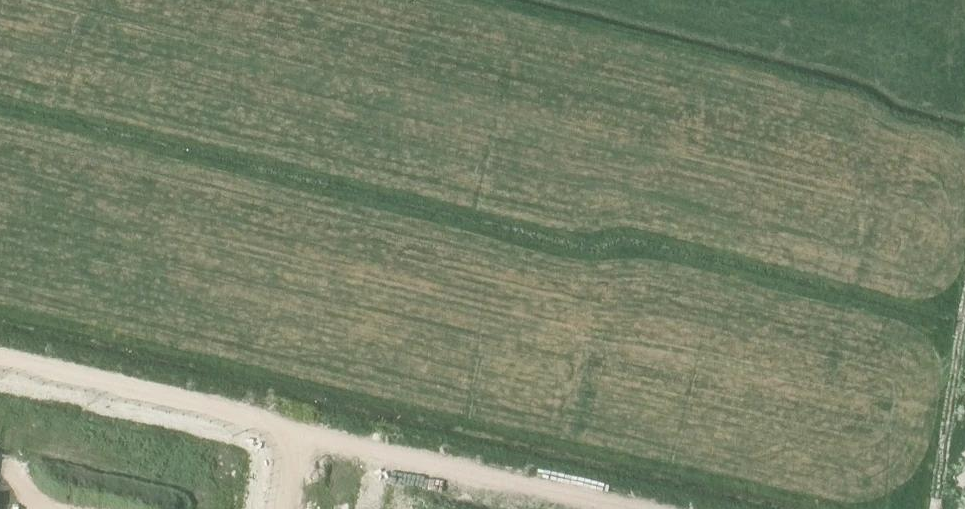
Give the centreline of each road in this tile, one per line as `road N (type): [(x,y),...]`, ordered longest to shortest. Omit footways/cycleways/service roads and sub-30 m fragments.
road 1 (residential): [(0,359),(610,508)]
road 2 (track): [(0,36),(322,91)]
road 3 (track): [(964,339),(937,508)]

